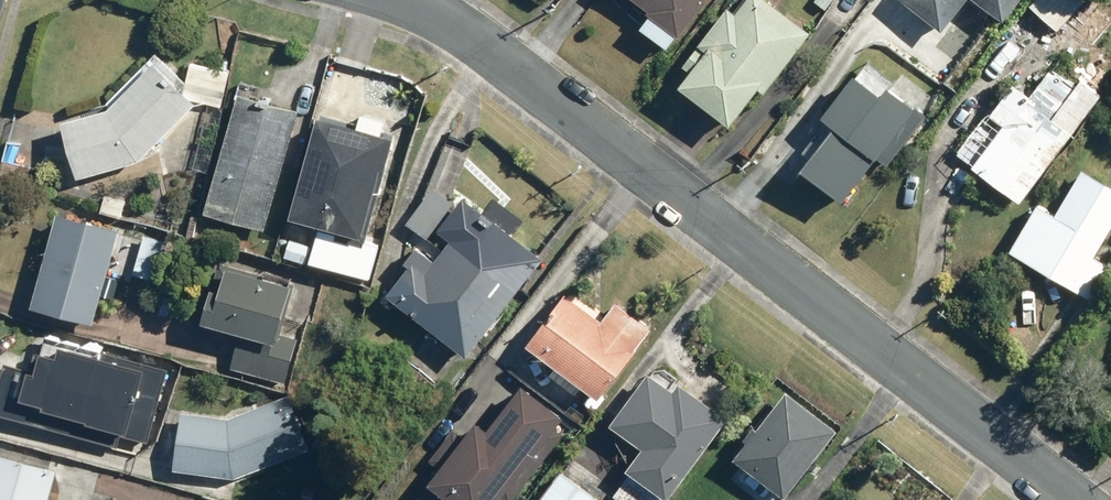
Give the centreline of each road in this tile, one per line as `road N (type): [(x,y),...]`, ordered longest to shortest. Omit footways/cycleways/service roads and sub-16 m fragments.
road 1 (residential): [(1076,499),(462,25),(405,0)]

